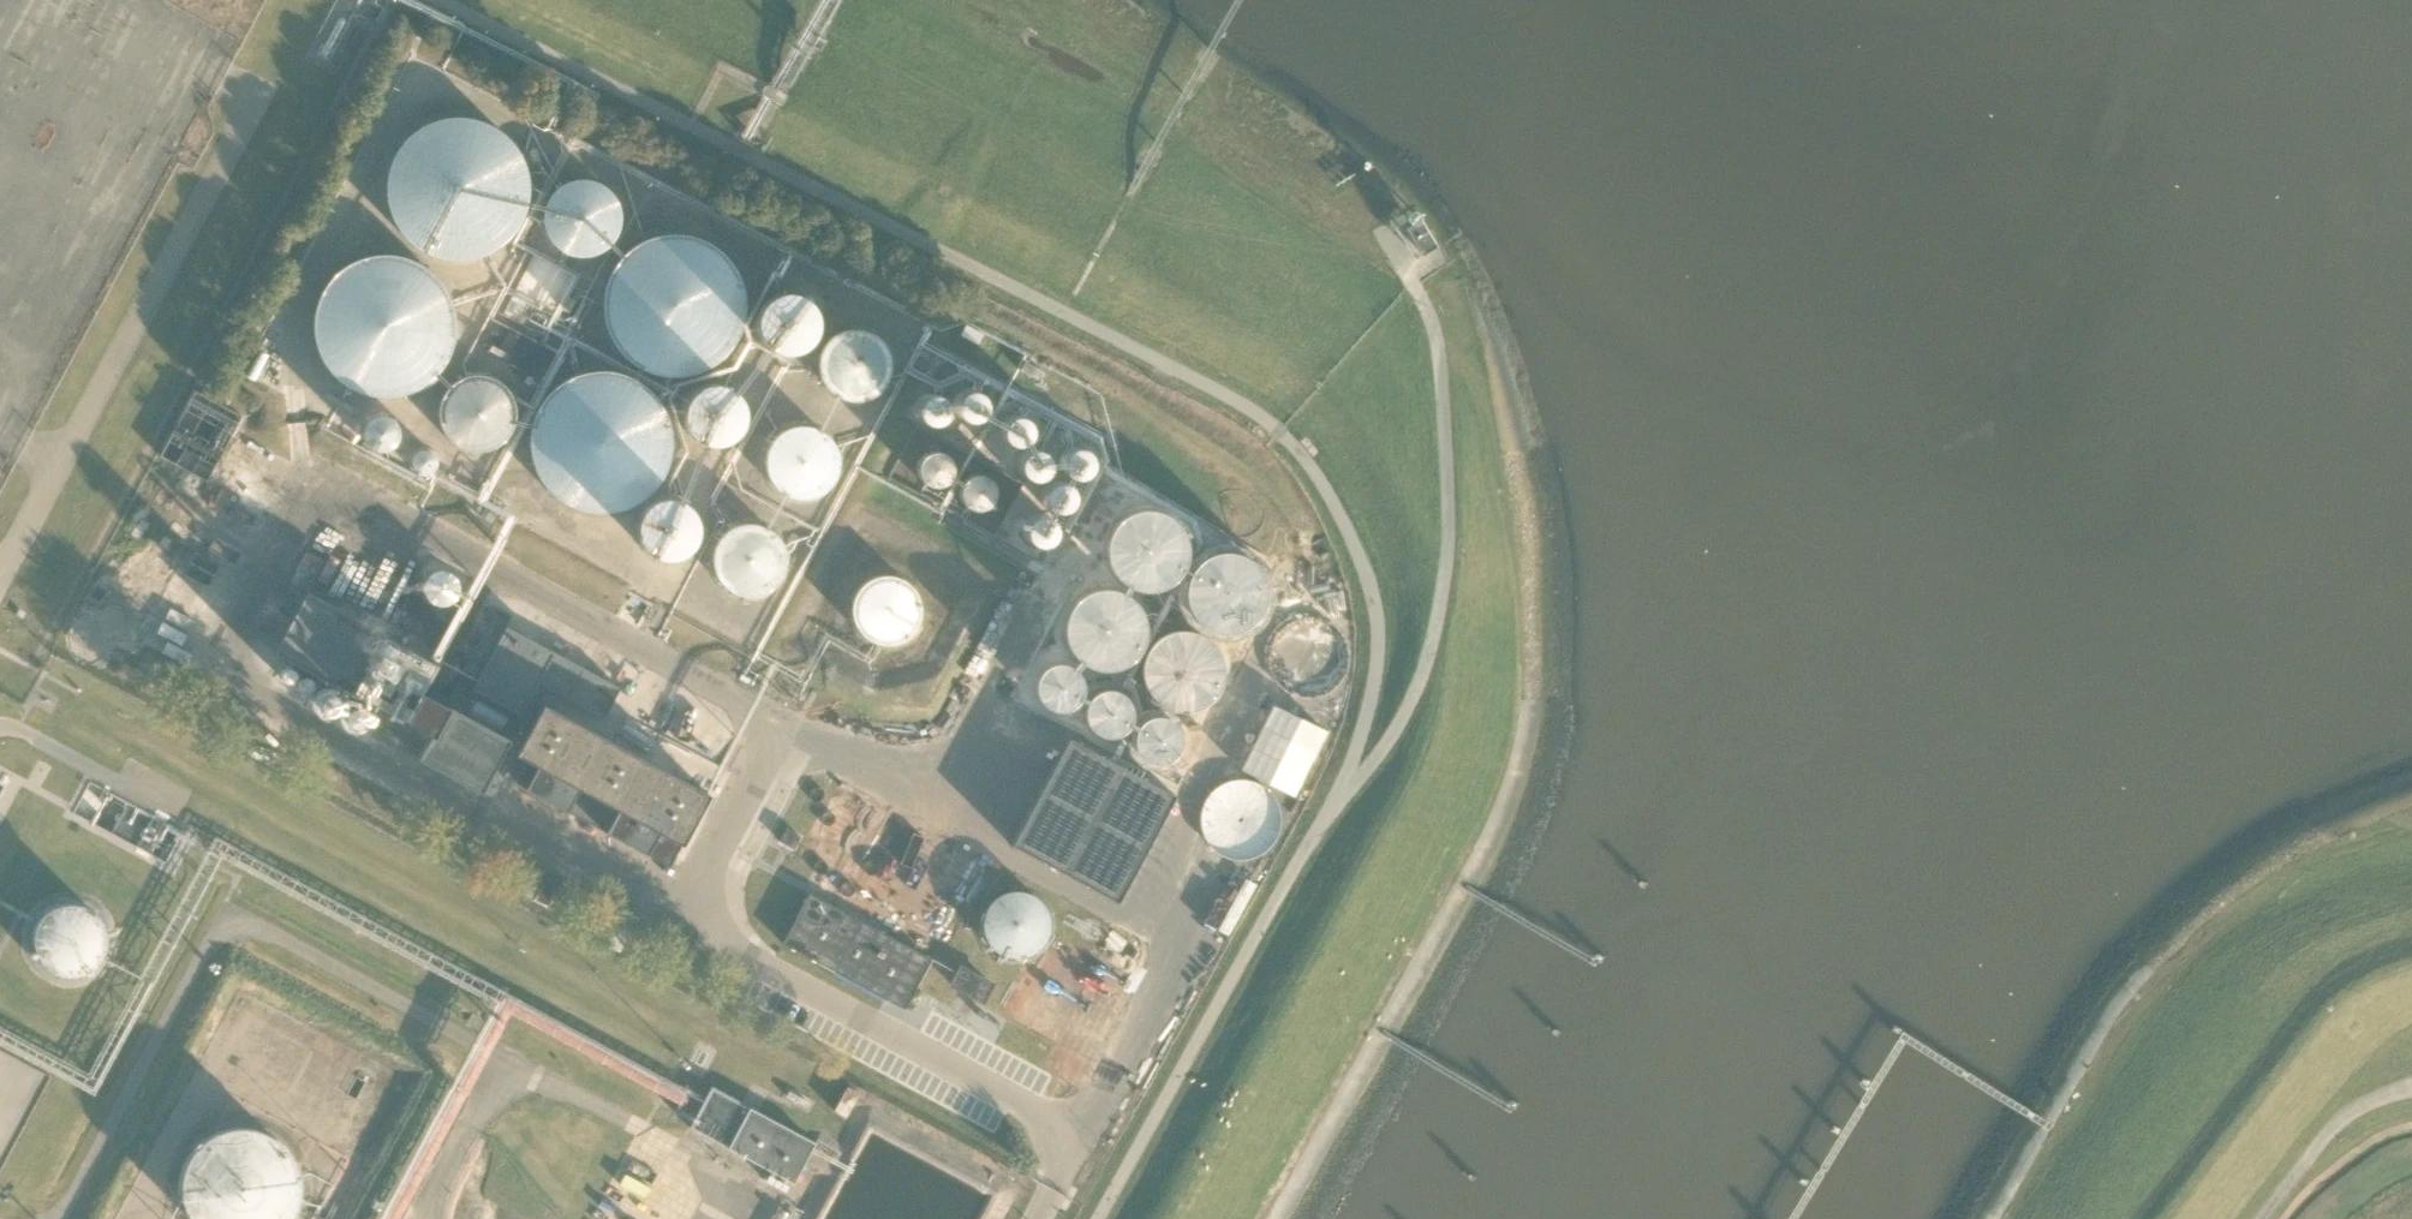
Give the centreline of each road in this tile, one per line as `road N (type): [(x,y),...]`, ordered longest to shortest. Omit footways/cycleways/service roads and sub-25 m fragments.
road 1 (unclassified): [(1103,1218),(1345,772),(1376,642),(1364,570),(1311,470),(1276,428),(1209,384),(436,0)]
road 2 (unclassified): [(1025,1218),(1066,1147),(888,1040)]

